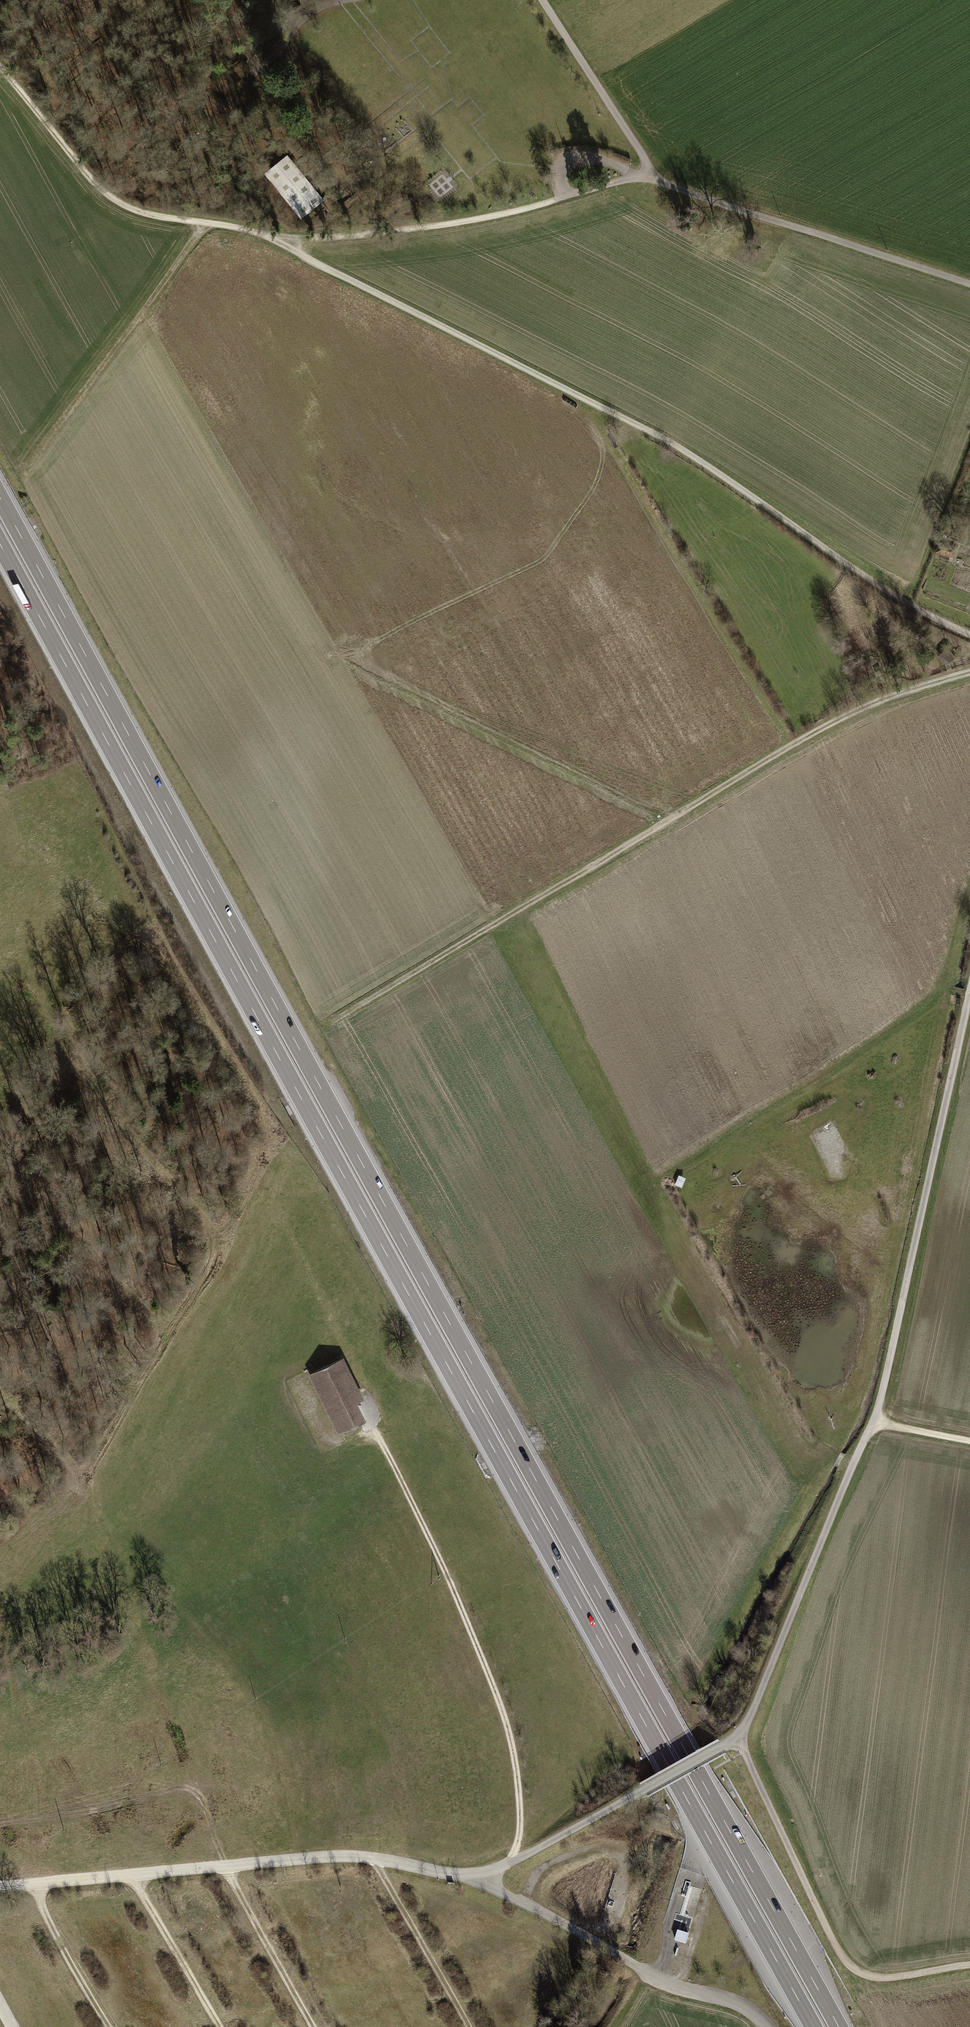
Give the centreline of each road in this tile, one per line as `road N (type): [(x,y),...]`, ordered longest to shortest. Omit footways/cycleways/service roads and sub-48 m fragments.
road 1 (motorway): [(841,2026),(0,497)]
road 2 (motorway): [(0,545),(813,2026)]
road 3 (unclassified): [(969,987),(872,1423),(738,1739),(643,1791)]
road 4 (track): [(969,634),(919,610),(685,451),(273,237)]
road 5 (track): [(969,671),(855,710),(324,1026)]
road 6 (track): [(512,1862),(521,1827),(514,1750),(382,1419)]
road 7 (track): [(738,1739),(844,1959),(864,1975),(893,1978),(969,1965)]
road 8 (track): [(273,237),(123,205),(0,65)]
road 9 (track): [(969,280),(651,177)]
road 10 (track): [(26,468),(203,222)]
road 11 (track): [(563,197),(455,222),(273,237)]
road 12 (unclassified): [(637,176),(651,177),(643,156),(543,0)]
road 13 (track): [(467,2026),(371,1857)]
road 14 (track): [(643,1791),(512,1862),(469,1875)]
road 15 (track): [(322,2026),(235,1867)]
road 16 (track): [(220,2026),(134,1875)]
road 17 (unclassified): [(637,176),(563,197),(562,169),(572,161),(622,166)]
road 18 (track): [(112,2026),(32,1884)]

